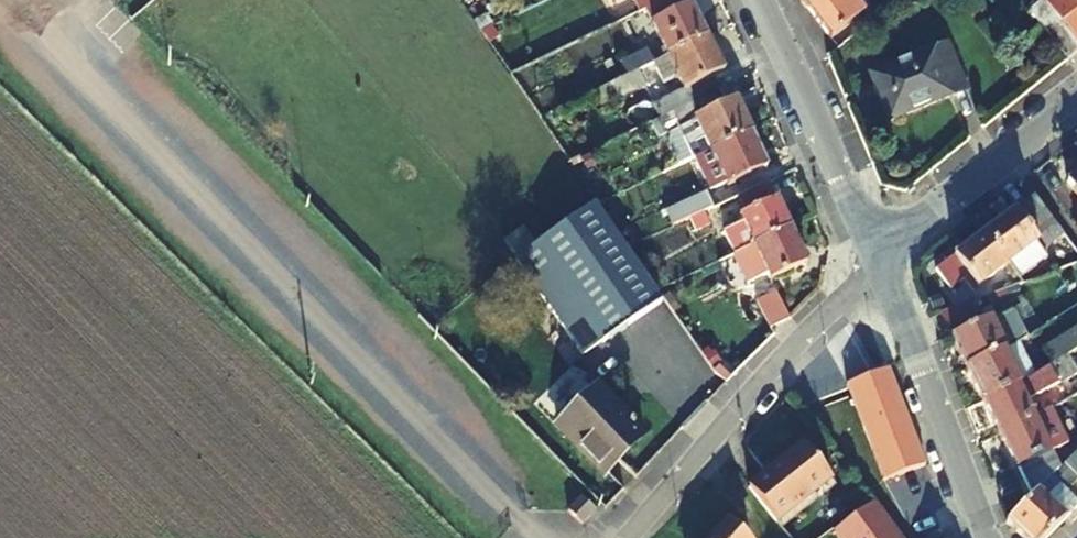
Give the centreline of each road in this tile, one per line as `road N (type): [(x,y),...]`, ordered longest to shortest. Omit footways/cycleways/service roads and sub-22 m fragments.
road 1 (residential): [(626,537),(787,352),(880,270)]
road 2 (tertiary): [(880,270),(758,0)]
road 3 (tertiary): [(984,537),(880,270)]
road 4 (tertiary): [(880,270),(1076,109)]

